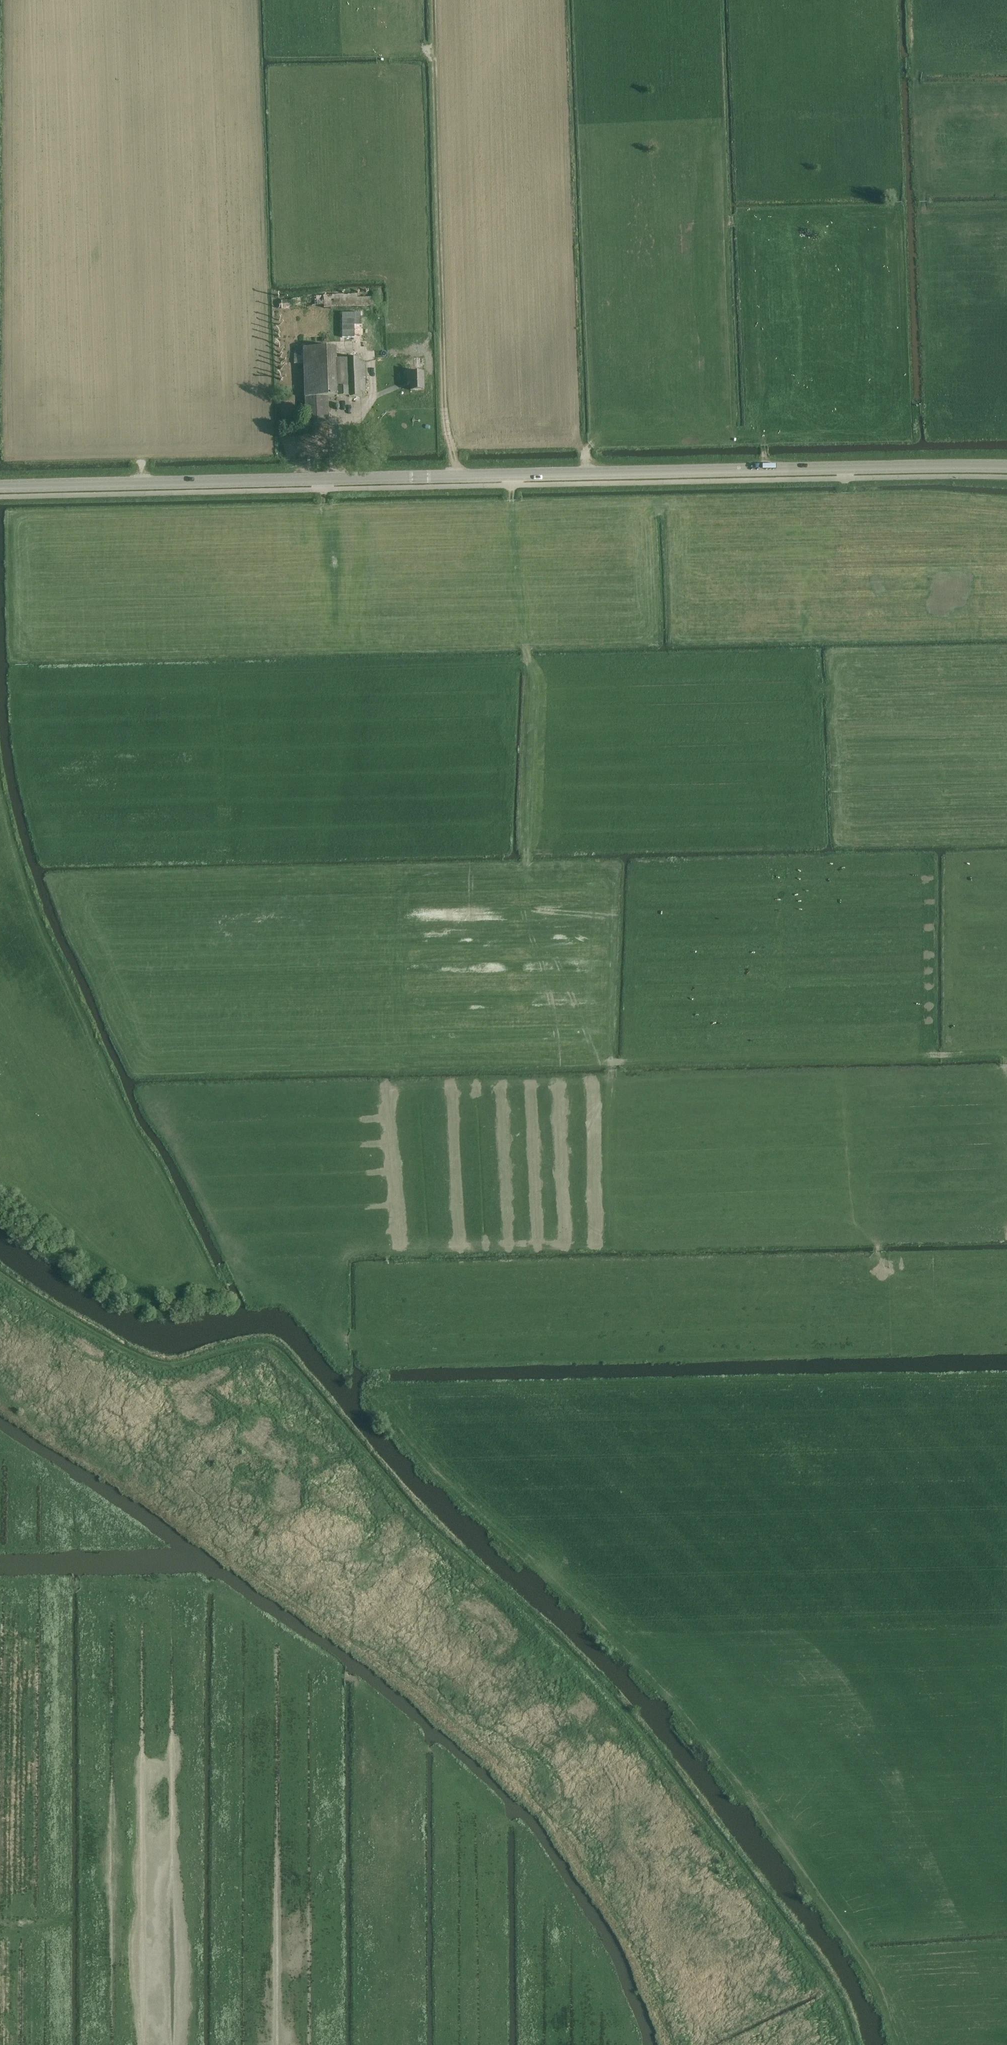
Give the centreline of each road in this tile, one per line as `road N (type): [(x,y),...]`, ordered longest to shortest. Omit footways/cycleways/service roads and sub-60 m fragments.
road 1 (tertiary): [(1006,467),(0,487)]

